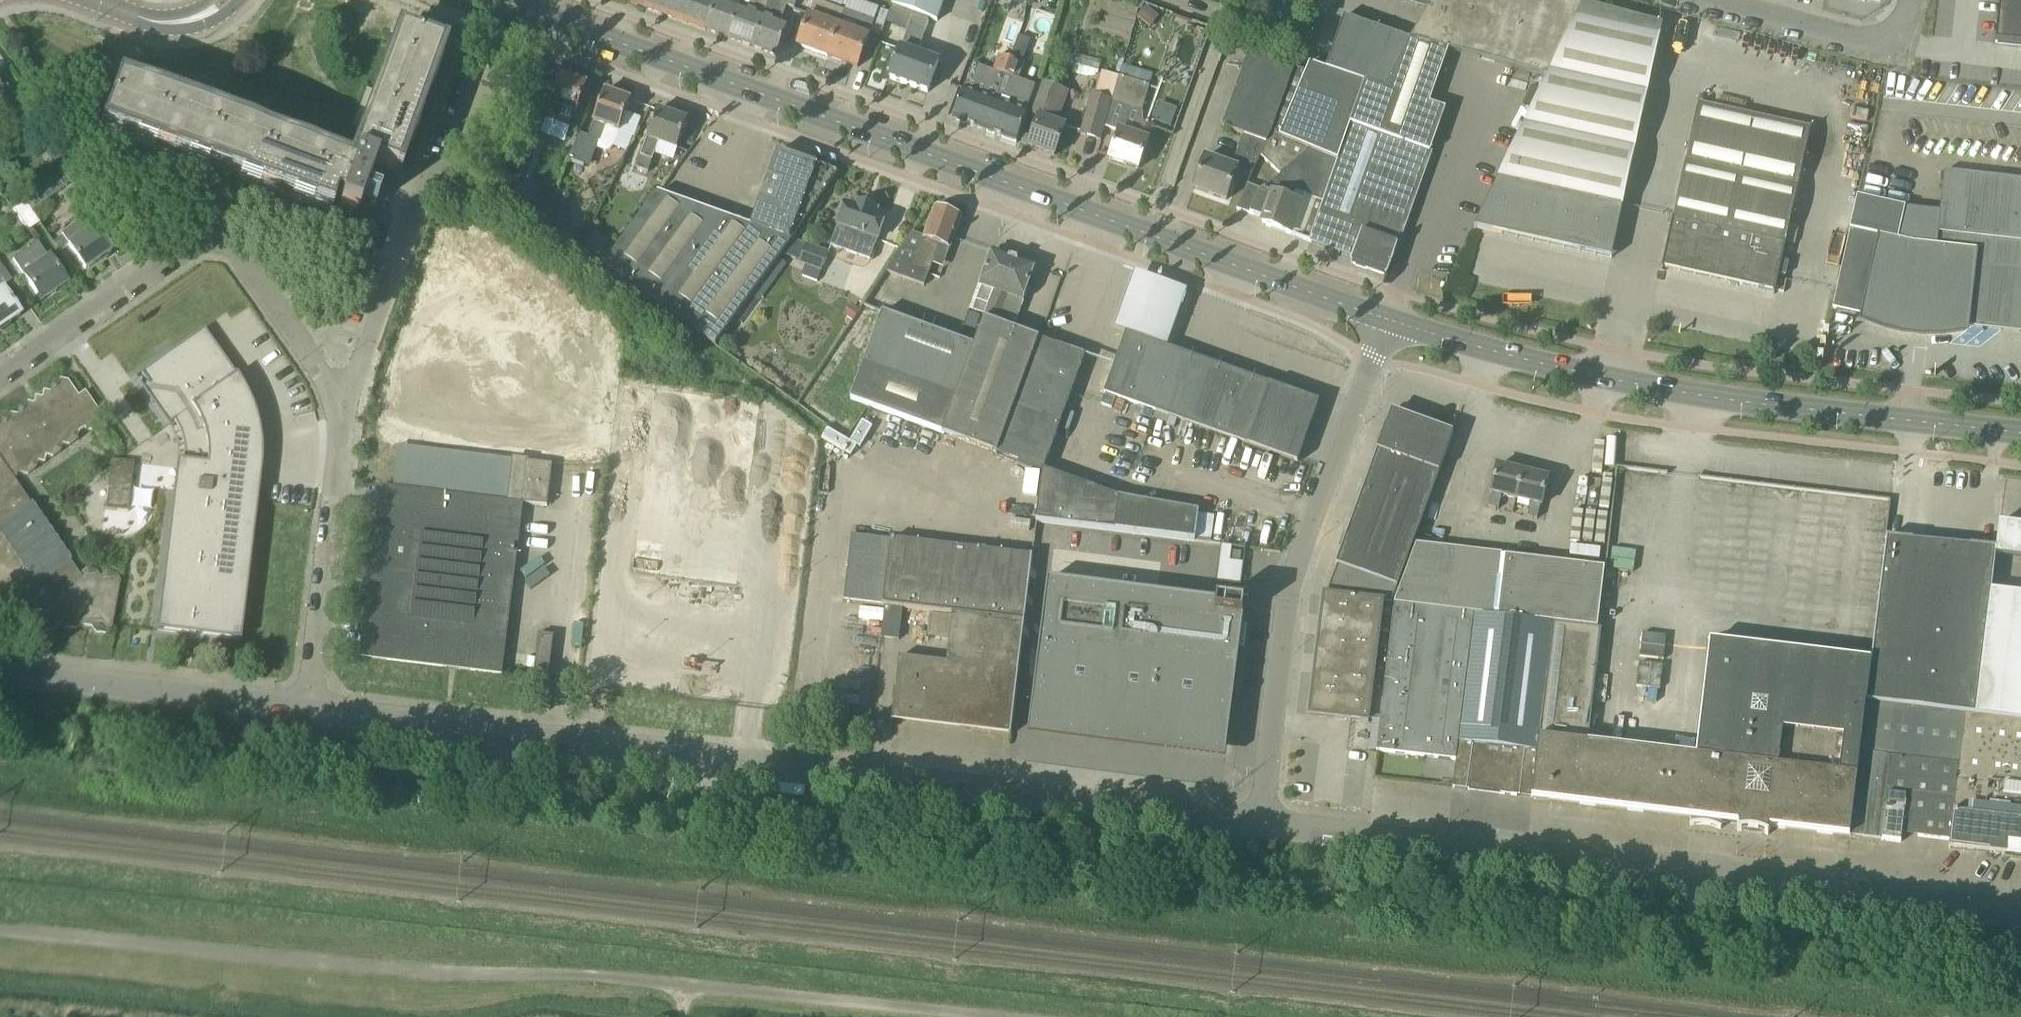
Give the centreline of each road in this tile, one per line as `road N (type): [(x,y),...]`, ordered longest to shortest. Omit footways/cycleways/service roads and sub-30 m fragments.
road 1 (track): [(970,1016),(605,976),(283,962),(0,929)]
road 2 (unclassified): [(1258,821),(819,758),(296,703)]
road 3 (tertiary): [(1387,320),(502,0)]
road 4 (unclassified): [(2020,913),(1258,821)]
road 5 (tertiary): [(2020,434),(1606,379),(1387,320)]
road 6 (unclassified): [(1258,821),(1294,572),(1387,320)]
road 7 (residential): [(0,361),(177,236),(210,232),(337,405)]
road 8 (unclassified): [(337,405),(459,60)]
road 9 (unclassified): [(296,703),(307,677),(337,405)]
road 10 (unclassified): [(296,703),(0,663)]
road 11 (residential): [(1909,0),(1891,35),(1865,41),(1716,0)]
road 12 (tertiary): [(123,9),(155,29),(185,30),(214,20),(237,0)]

